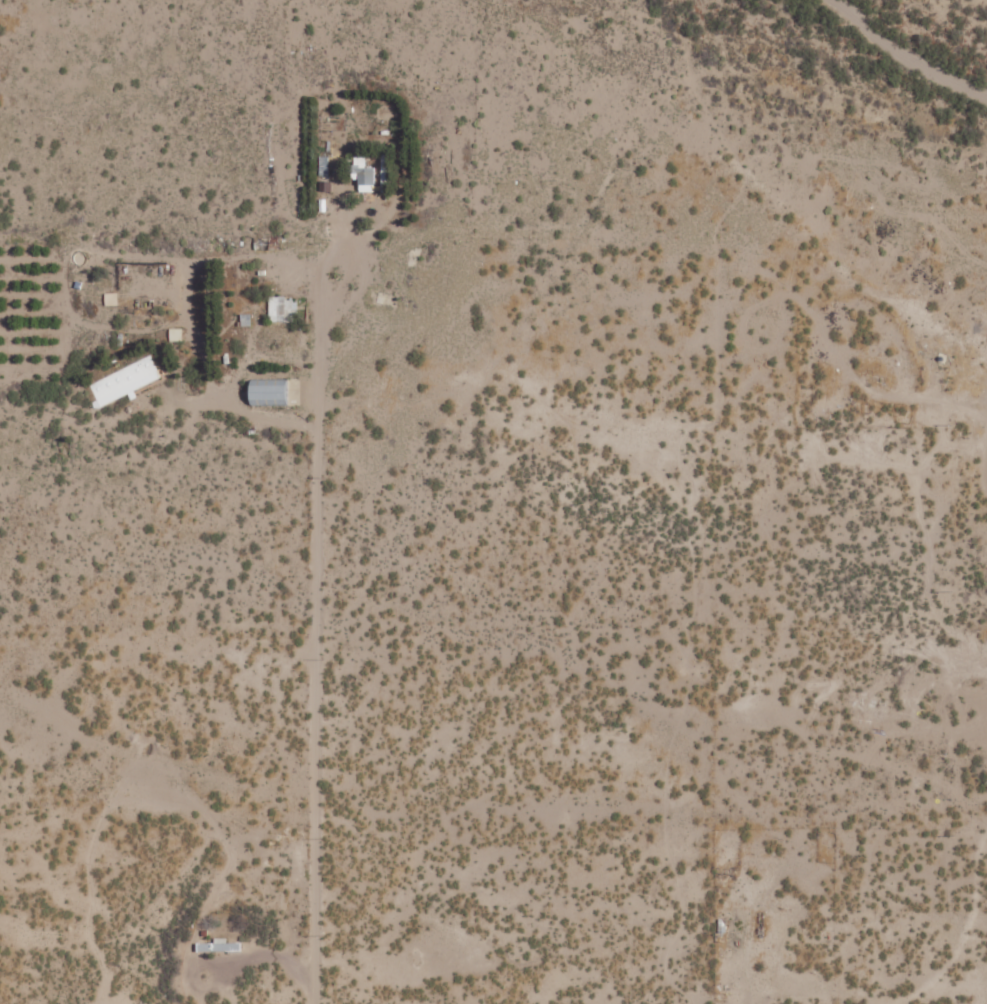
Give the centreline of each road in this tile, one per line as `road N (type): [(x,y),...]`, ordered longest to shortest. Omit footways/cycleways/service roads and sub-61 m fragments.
road 1 (residential): [(319,1003),(320,332)]

